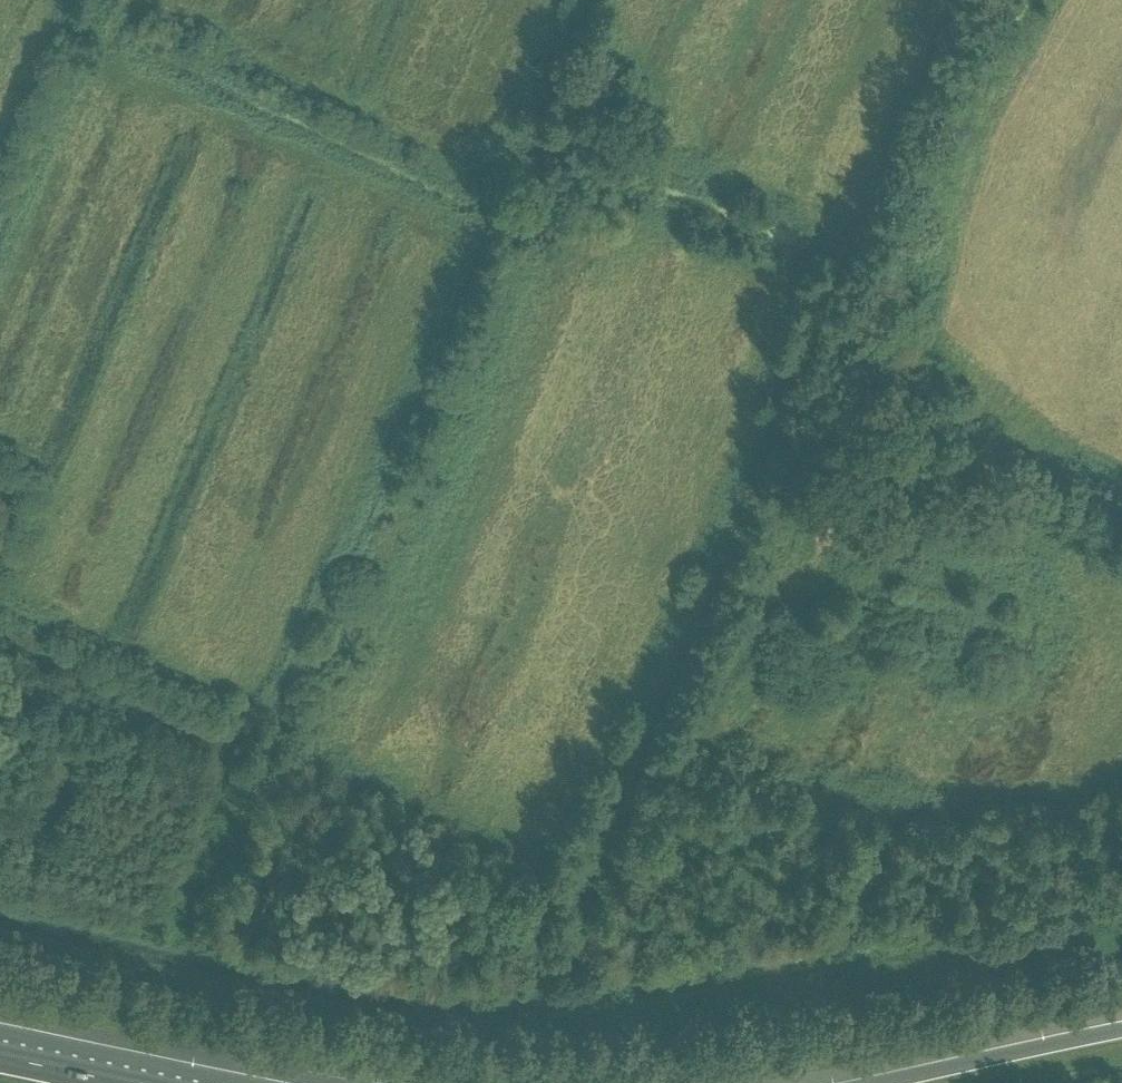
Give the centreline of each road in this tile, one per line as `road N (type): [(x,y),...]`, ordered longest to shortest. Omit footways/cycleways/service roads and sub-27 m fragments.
road 1 (motorway): [(1121,1030),(839,1082)]
road 2 (motorway): [(126,1082),(0,1056)]

